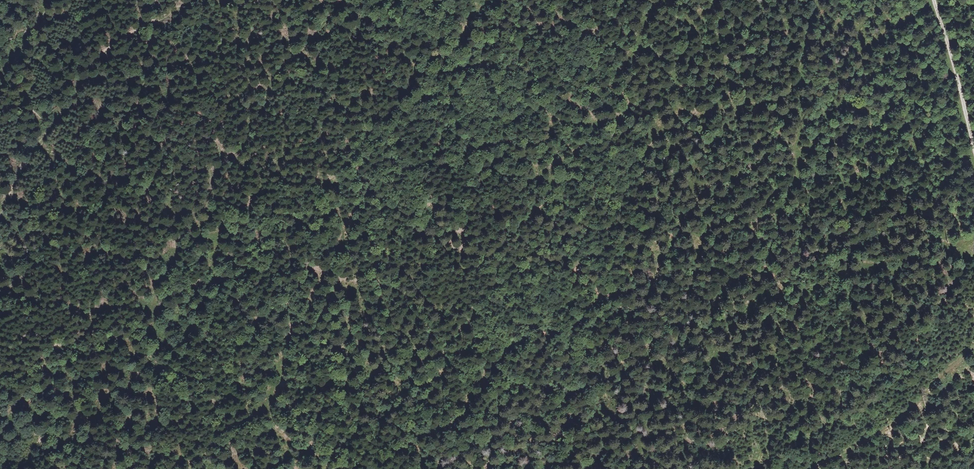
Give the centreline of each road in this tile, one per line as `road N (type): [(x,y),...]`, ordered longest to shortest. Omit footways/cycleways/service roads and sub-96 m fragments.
road 1 (track): [(973,239),(797,292),(710,390),(630,443),(602,440),(538,468)]
road 2 (track): [(973,347),(902,420),(816,468)]
road 3 (track): [(973,145),(934,0)]

